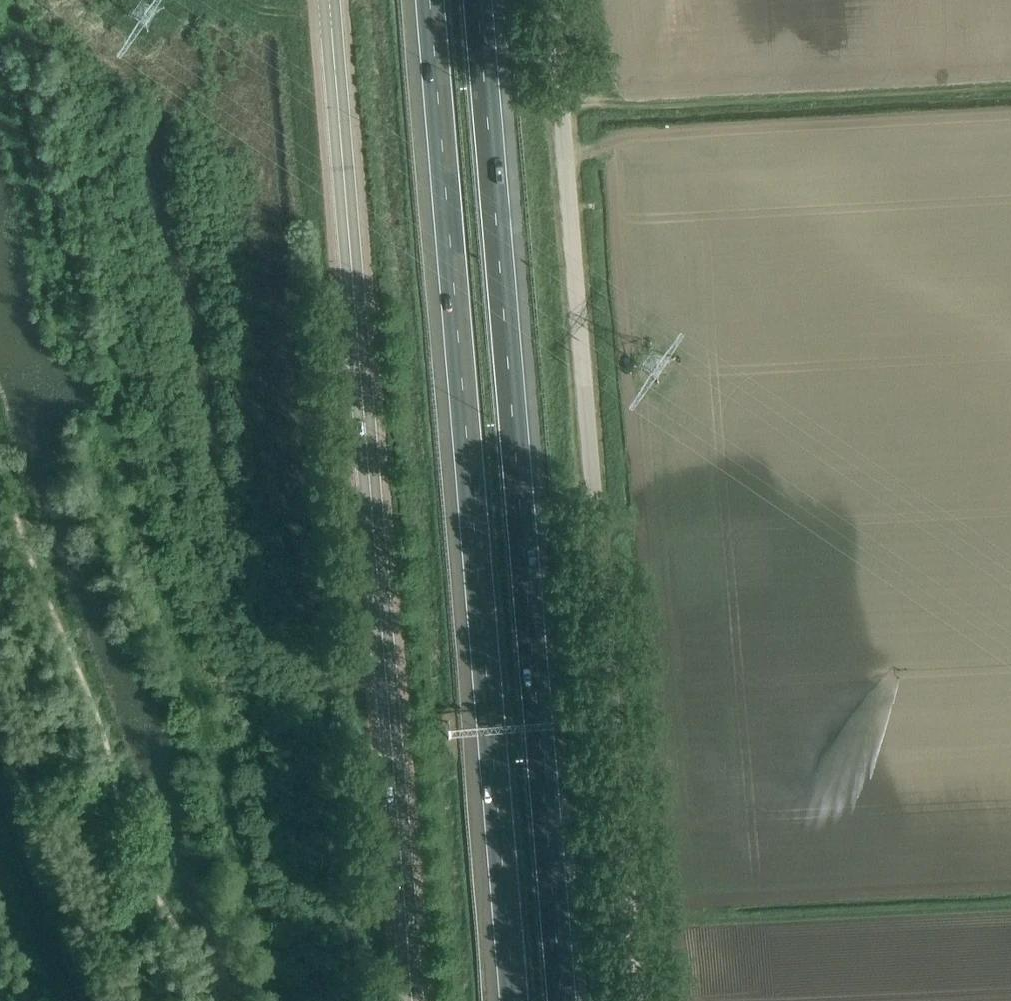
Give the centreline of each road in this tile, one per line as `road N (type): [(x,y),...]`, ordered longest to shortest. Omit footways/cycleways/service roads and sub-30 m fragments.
road 1 (motorway): [(424,0),(514,1000)]
road 2 (motorway): [(569,1000),(483,0)]
road 3 (tertiary): [(411,1000),(329,0)]
road 4 (unclassified): [(633,1000),(552,0)]

